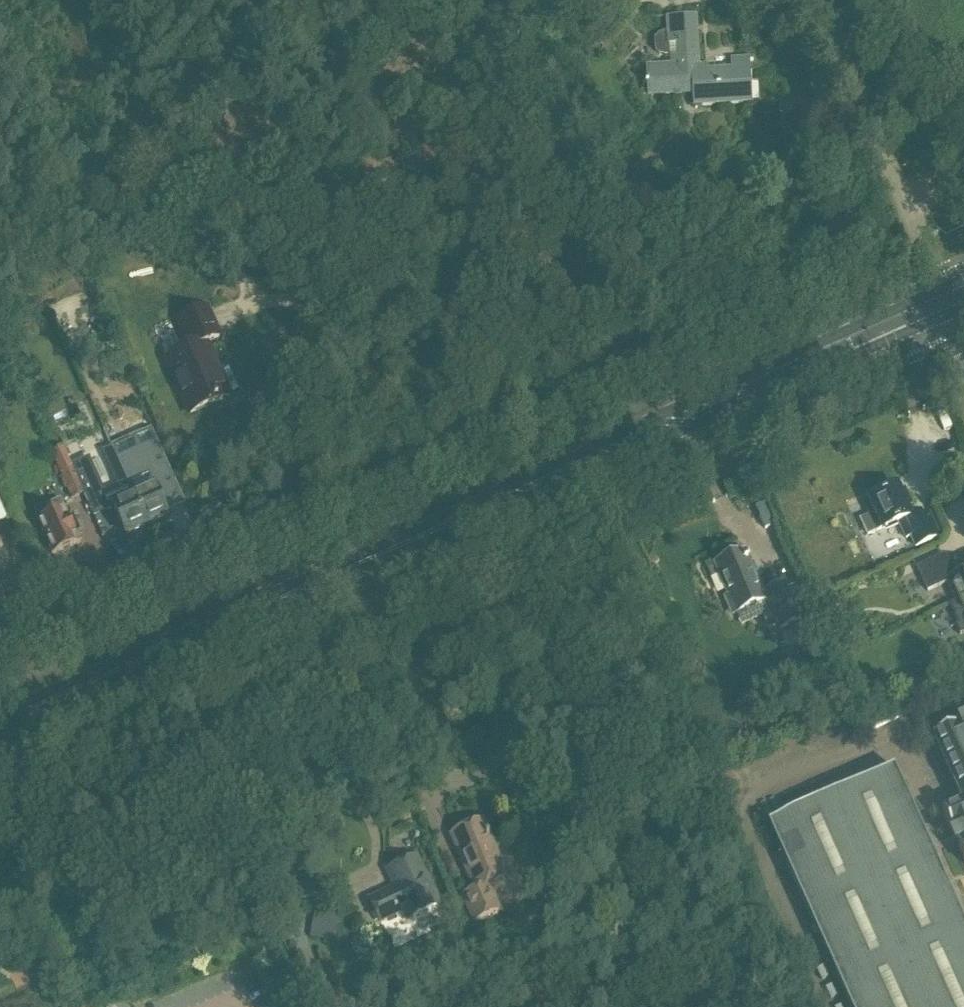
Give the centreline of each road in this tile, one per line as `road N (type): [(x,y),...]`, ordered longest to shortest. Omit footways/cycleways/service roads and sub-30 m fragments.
road 1 (primary): [(0,721),(929,308)]
road 2 (unclassified): [(947,300),(813,0)]

